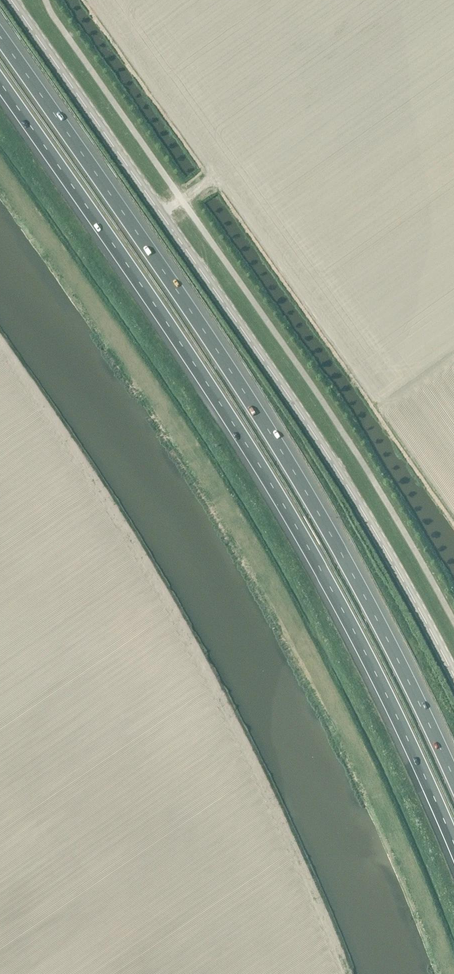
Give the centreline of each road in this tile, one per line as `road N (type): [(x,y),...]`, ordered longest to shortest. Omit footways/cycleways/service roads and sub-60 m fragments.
road 1 (motorway): [(0,85),(258,463),(364,650),(453,842)]
road 2 (motorway): [(453,778),(283,455),(0,38)]
road 3 (tertiary): [(453,678),(313,431),(13,0)]

